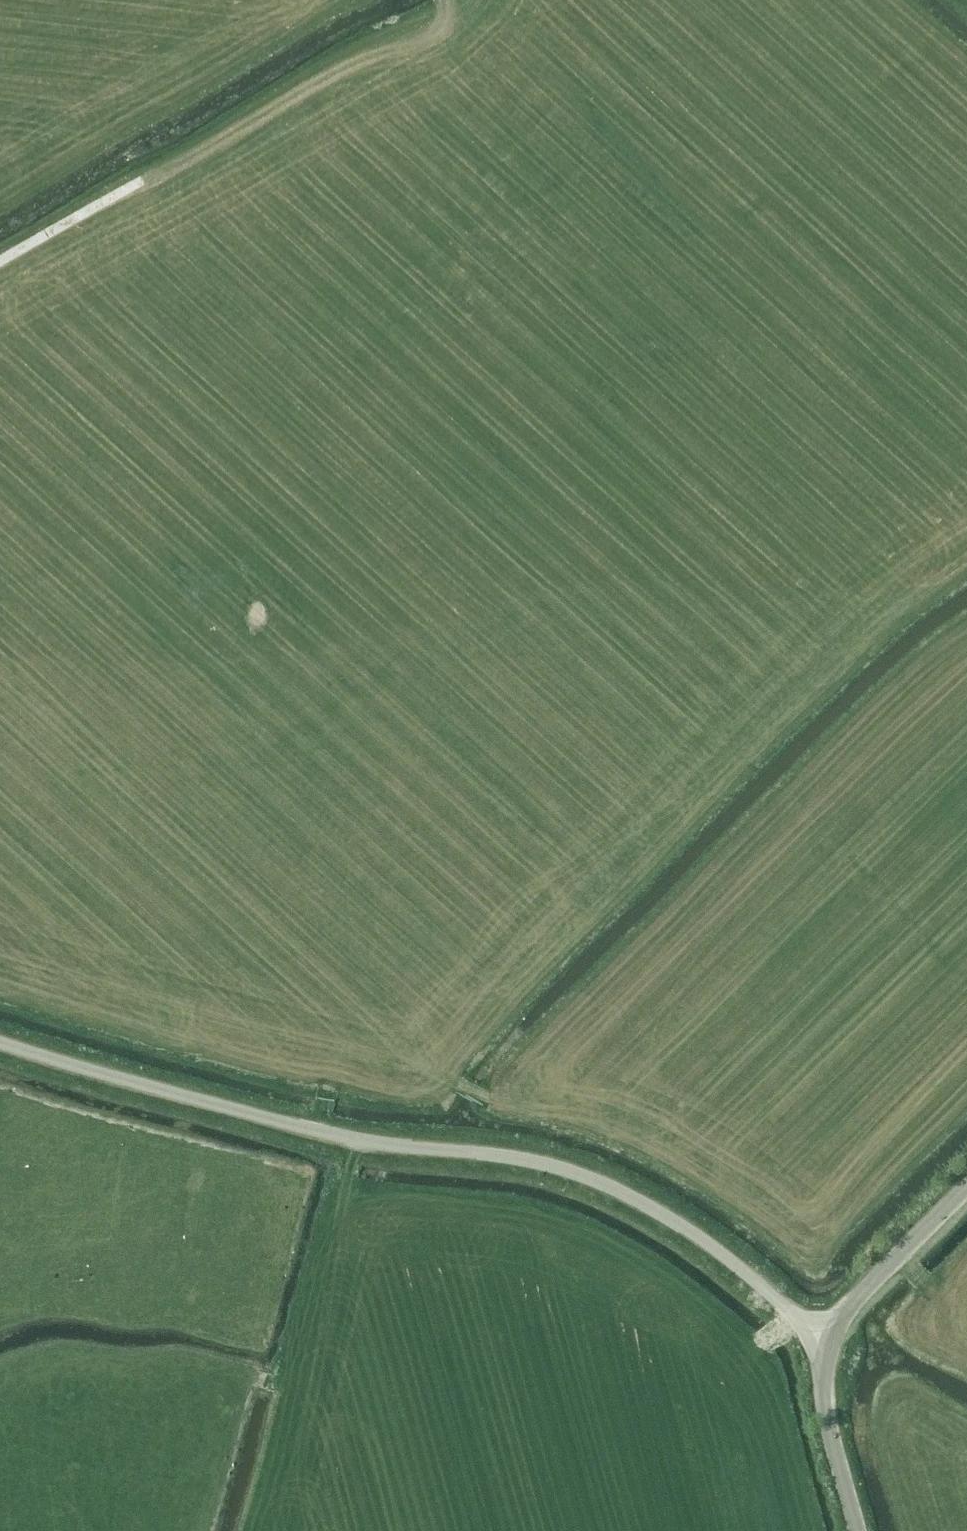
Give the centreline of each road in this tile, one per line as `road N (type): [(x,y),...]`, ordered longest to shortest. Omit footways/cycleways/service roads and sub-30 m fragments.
road 1 (unclassified): [(833,1339),(681,1225),(591,1179),(528,1161),(295,1125),(0,1042)]
road 2 (unclassified): [(833,1339),(857,1299),(966,1187)]
road 3 (unclassified): [(857,1530),(824,1406),(833,1339)]
road 4 (track): [(143,180),(0,260)]

